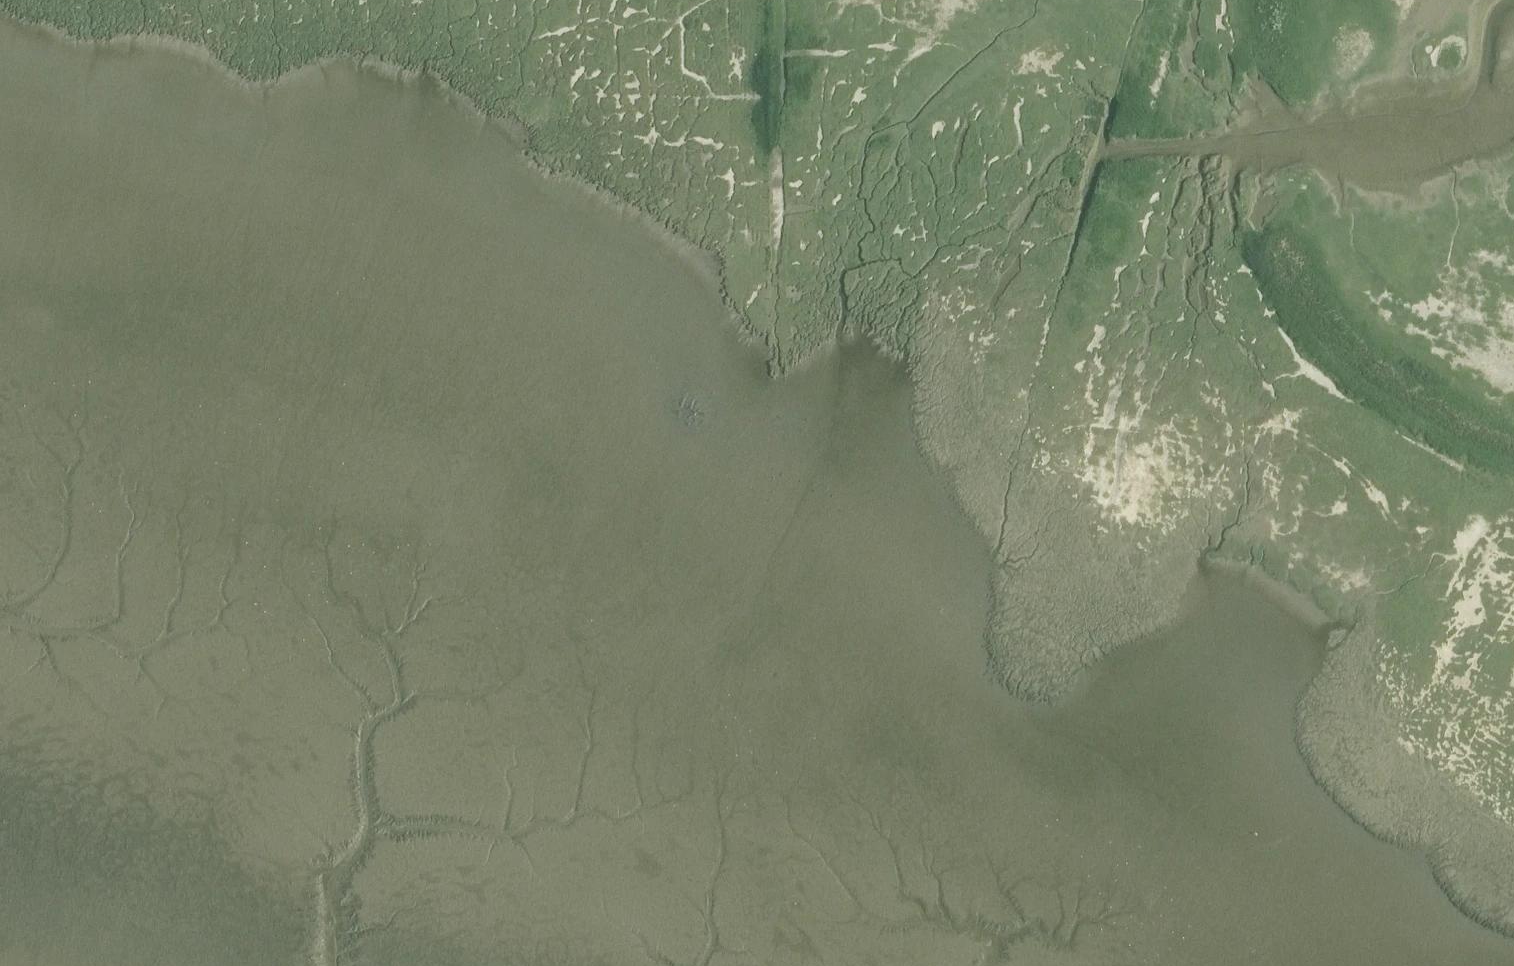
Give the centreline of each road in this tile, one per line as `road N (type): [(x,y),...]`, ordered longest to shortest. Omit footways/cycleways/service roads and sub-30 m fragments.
road 1 (track): [(1513,452),(1426,412),(1350,355),(1295,286),(1278,243)]

